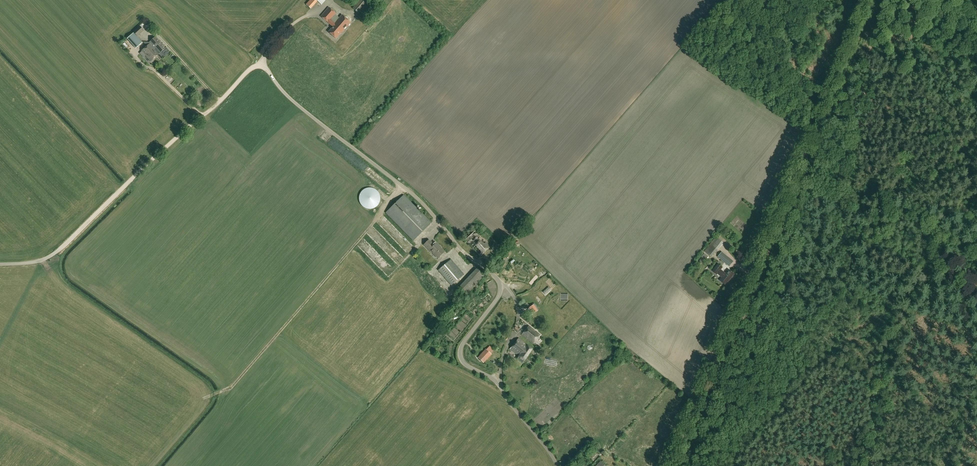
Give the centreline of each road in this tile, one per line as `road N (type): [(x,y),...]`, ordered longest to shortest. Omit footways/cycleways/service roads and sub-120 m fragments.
road 1 (unclassified): [(502,285),(427,208),(255,64),(48,257),(0,263)]
road 2 (unclassified): [(673,465),(869,0)]
road 3 (unclassified): [(505,389),(465,358),(461,344),(502,285)]

